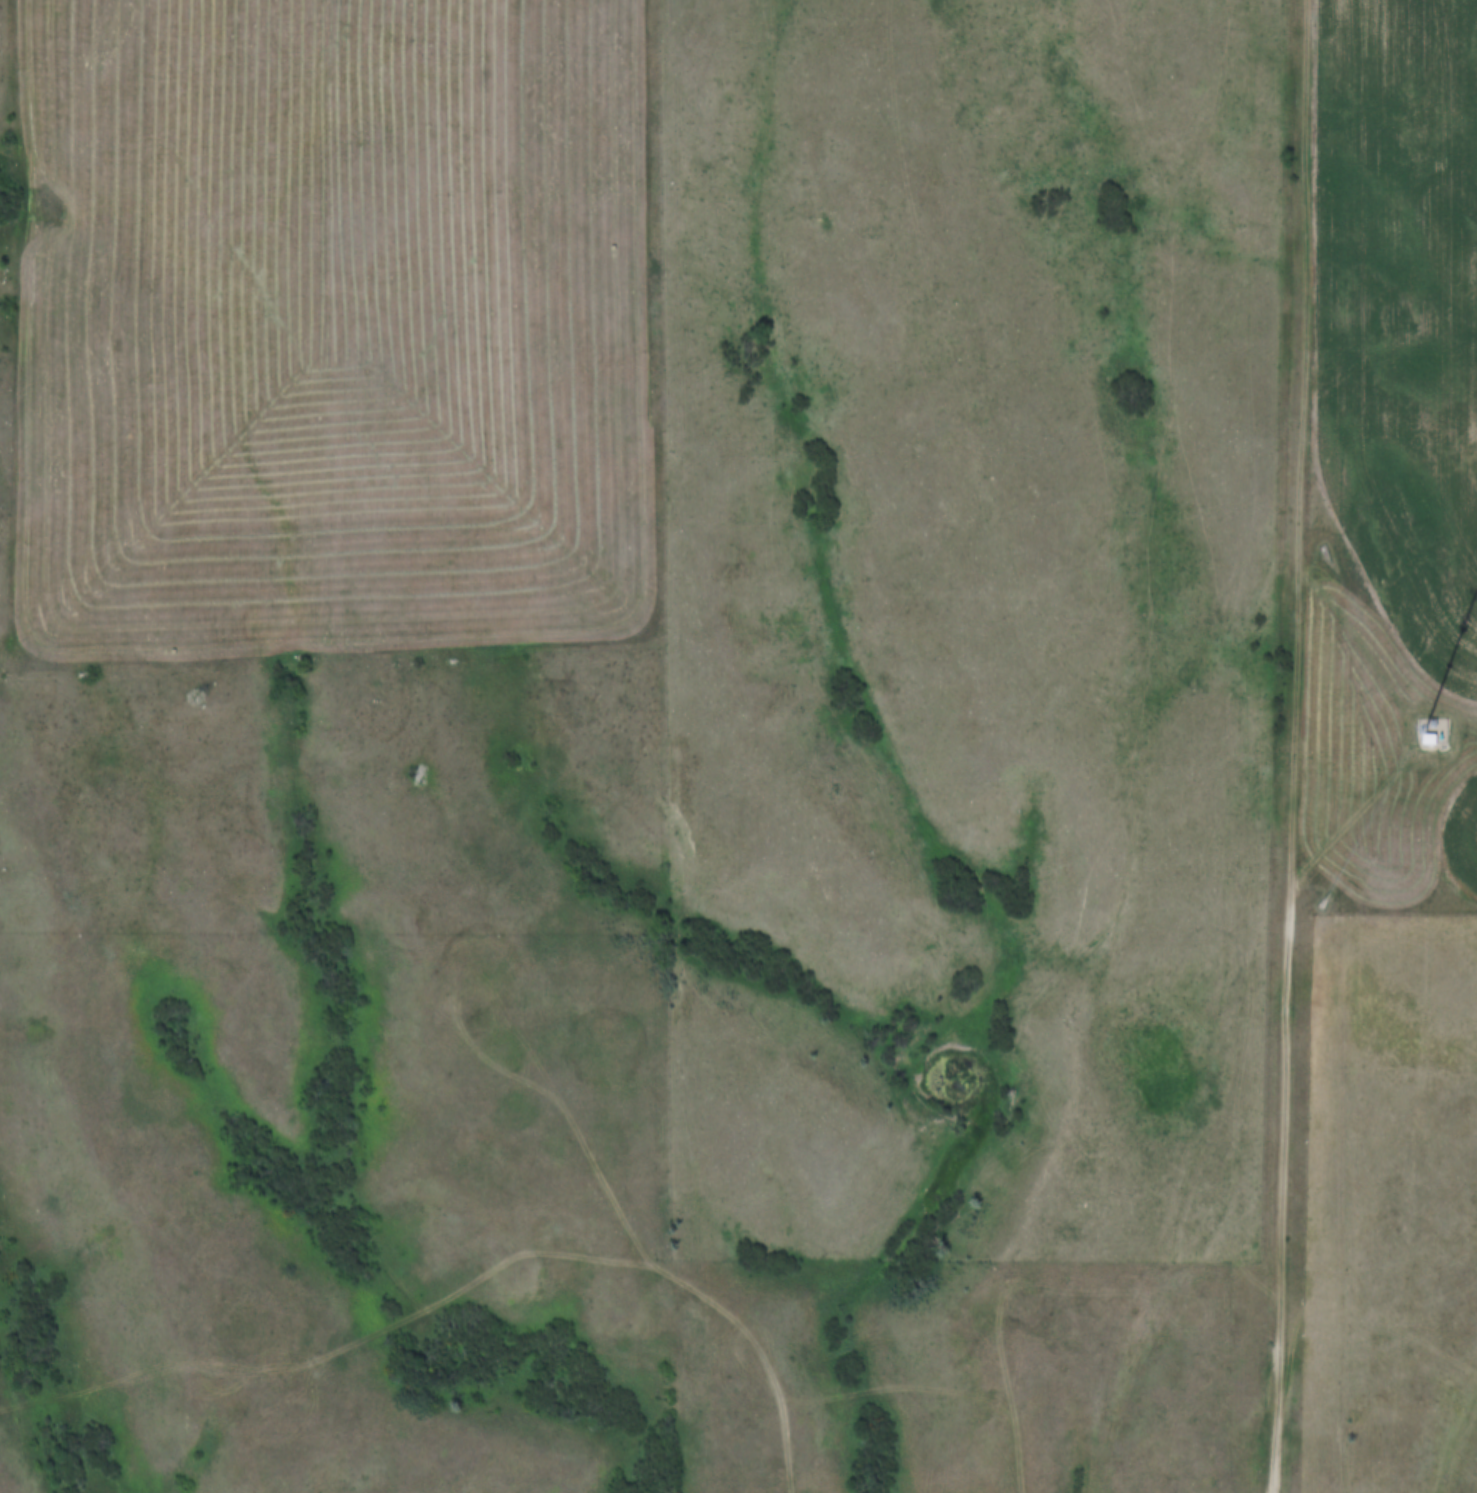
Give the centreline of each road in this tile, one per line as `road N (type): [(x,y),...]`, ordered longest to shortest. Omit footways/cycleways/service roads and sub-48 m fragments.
road 1 (track): [(1315,0),(1270,1492)]

